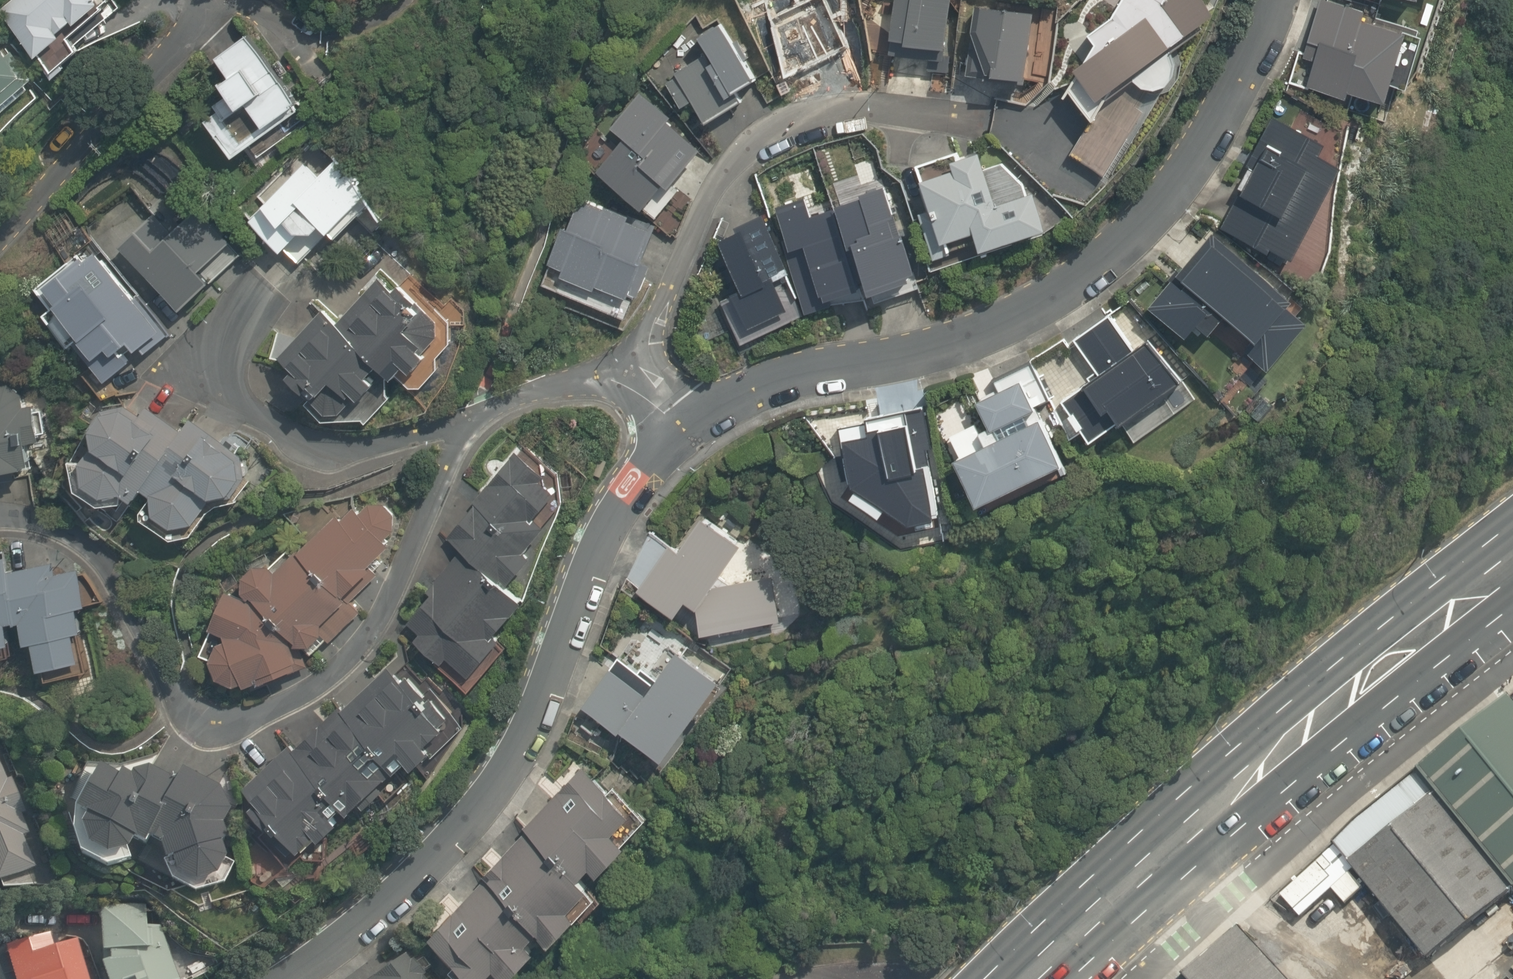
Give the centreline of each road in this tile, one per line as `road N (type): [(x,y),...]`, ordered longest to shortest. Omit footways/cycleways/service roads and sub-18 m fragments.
road 1 (residential): [(656,447),(717,405),(832,365),(967,337),(1103,261),(1165,199),(1266,35),(1273,0)]
road 2 (residential): [(484,416),(446,469),(375,625),(330,673),(234,727),(210,730),(192,718),(89,546),(56,526),(0,514)]
road 3 (residential): [(278,978),(378,906),(478,802),(558,659),(600,535),(656,447)]
road 4 (primary): [(1022,978),(1244,780),(1512,560)]
road 5 (residential): [(637,406),(657,324),(715,181),(768,130),(832,113),(955,114)]
road 6 (residential): [(0,245),(209,8),(249,6),(303,41)]
road 7 (residential): [(484,416),(352,451),(320,450),(287,433),(238,399),(226,375),(219,346),(253,295)]
road 8 (residential): [(637,406),(599,385),(546,386),(484,416)]

